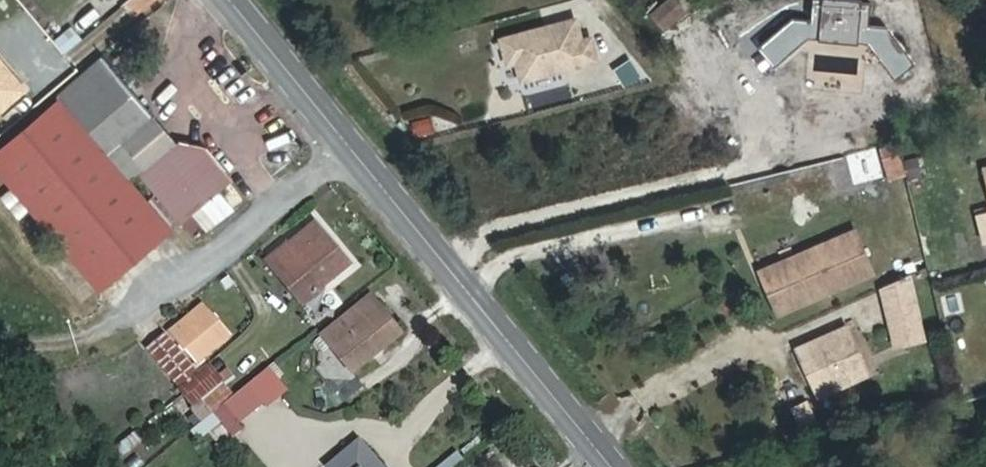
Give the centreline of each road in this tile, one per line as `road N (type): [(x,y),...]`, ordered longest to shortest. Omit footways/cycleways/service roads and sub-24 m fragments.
road 1 (secondary): [(354,149),(617,466)]
road 2 (unclassified): [(128,326),(354,149)]
road 3 (secondary): [(236,0),(354,149)]
road 4 (track): [(0,346),(45,347),(128,326)]

